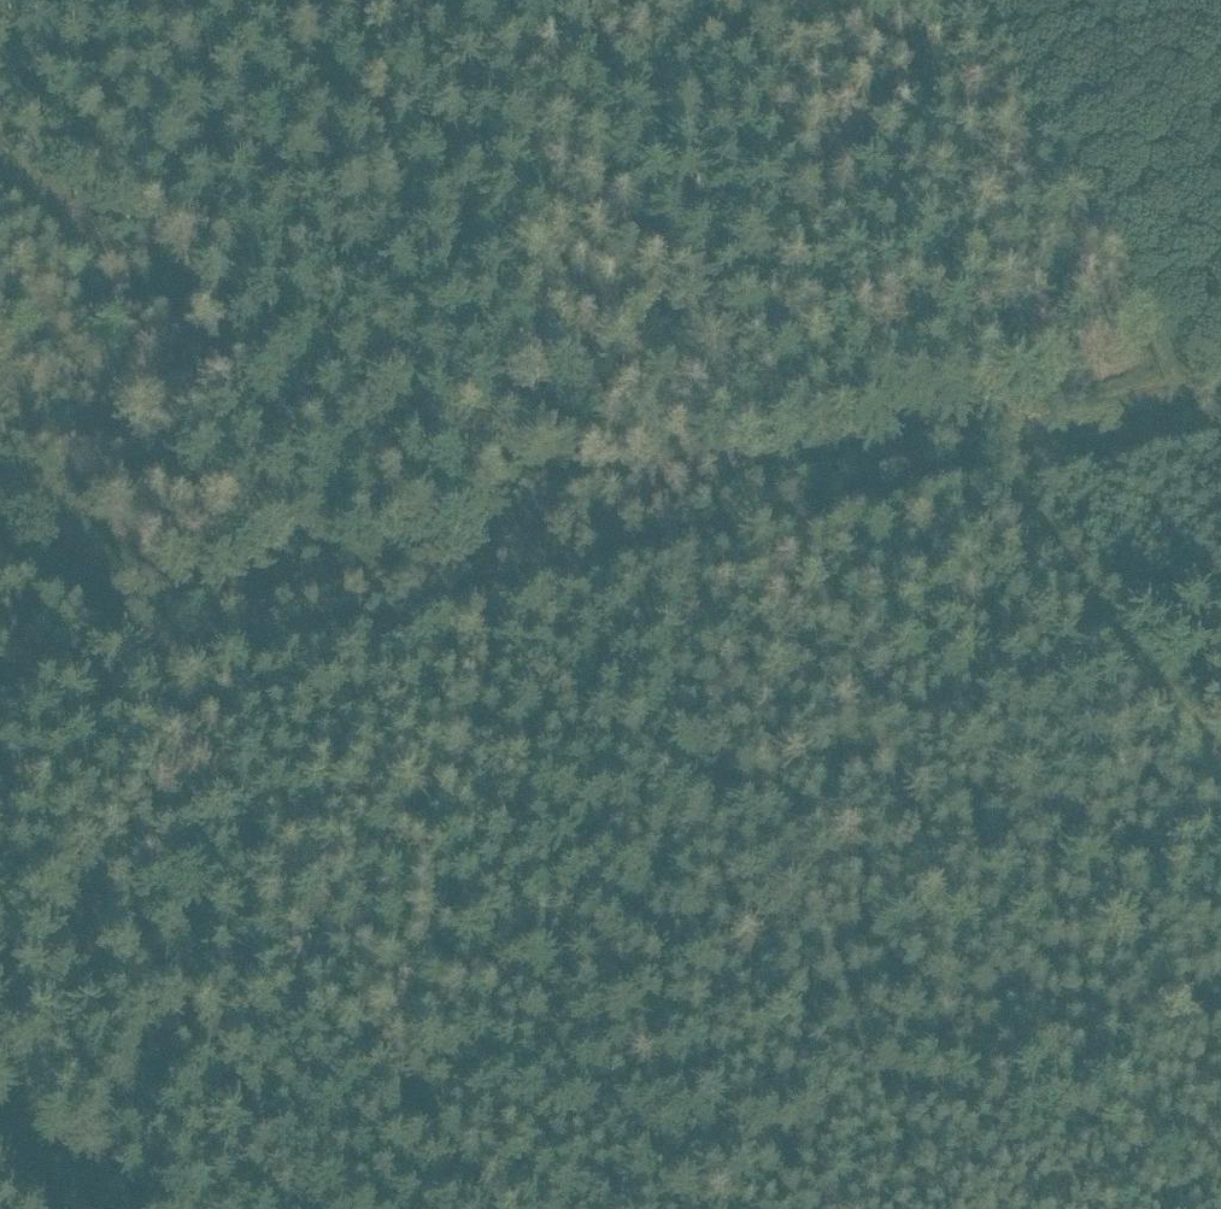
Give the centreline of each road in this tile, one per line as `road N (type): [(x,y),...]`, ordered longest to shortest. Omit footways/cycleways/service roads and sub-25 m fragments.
road 1 (track): [(0,476),(225,594),(1220,334)]
road 2 (track): [(105,531),(159,695),(457,1208)]
road 3 (track): [(909,415),(1220,806)]

